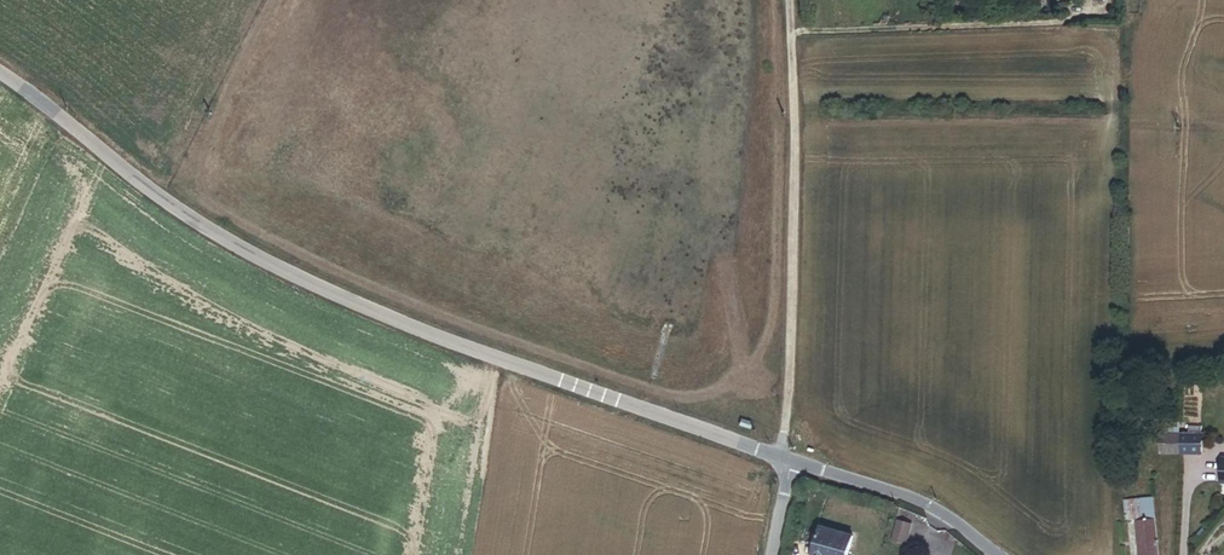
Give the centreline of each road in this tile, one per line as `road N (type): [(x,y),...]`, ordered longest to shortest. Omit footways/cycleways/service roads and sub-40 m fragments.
road 1 (unclassified): [(0,76),(193,220),(368,307),(793,462)]
road 2 (track): [(791,0),(798,105),(793,462)]
road 3 (unclassified): [(793,462),(905,495),(989,554)]

